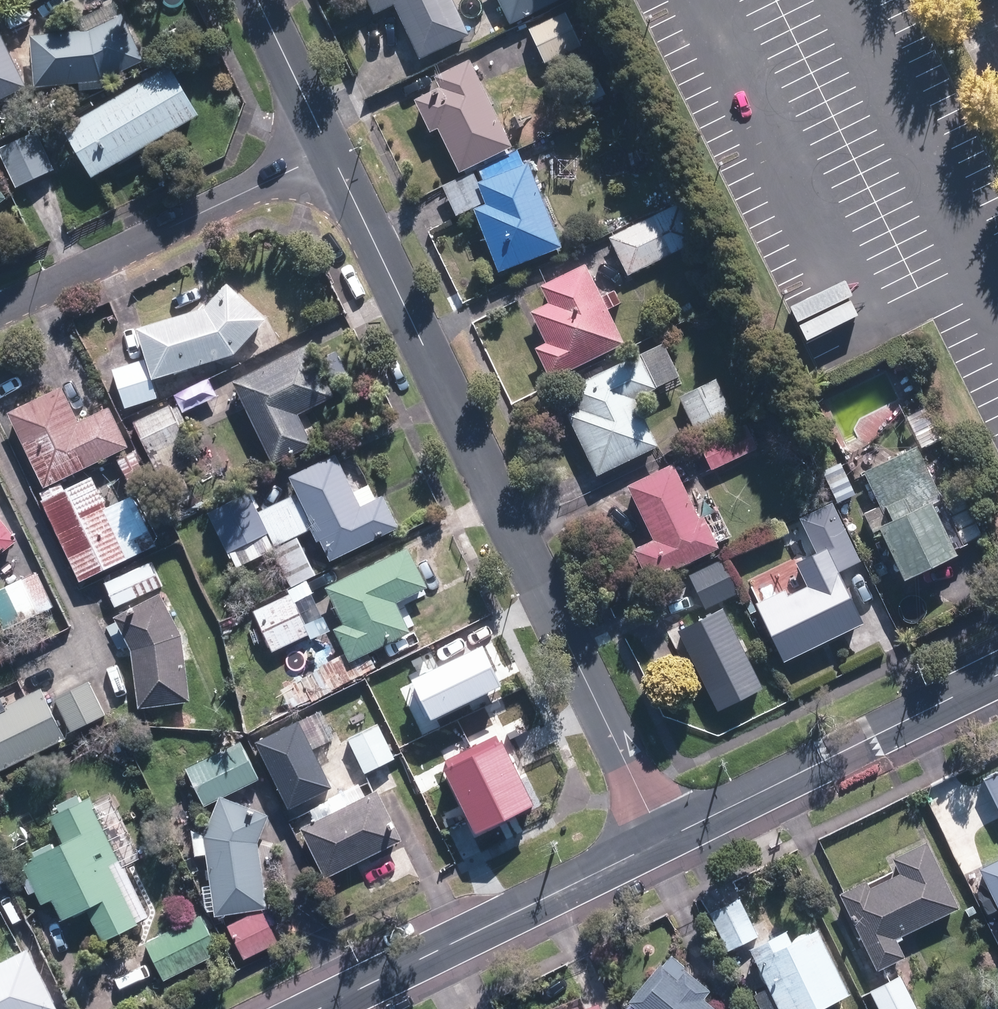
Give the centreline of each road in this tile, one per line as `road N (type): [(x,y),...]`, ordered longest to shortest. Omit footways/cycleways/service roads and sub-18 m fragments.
road 1 (residential): [(662,841),(331,150)]
road 2 (residential): [(318,1008),(662,841)]
road 3 (residential): [(662,841),(997,674)]
road 4 (residential): [(0,307),(331,150)]
road 5 (residential): [(331,150),(258,0)]

